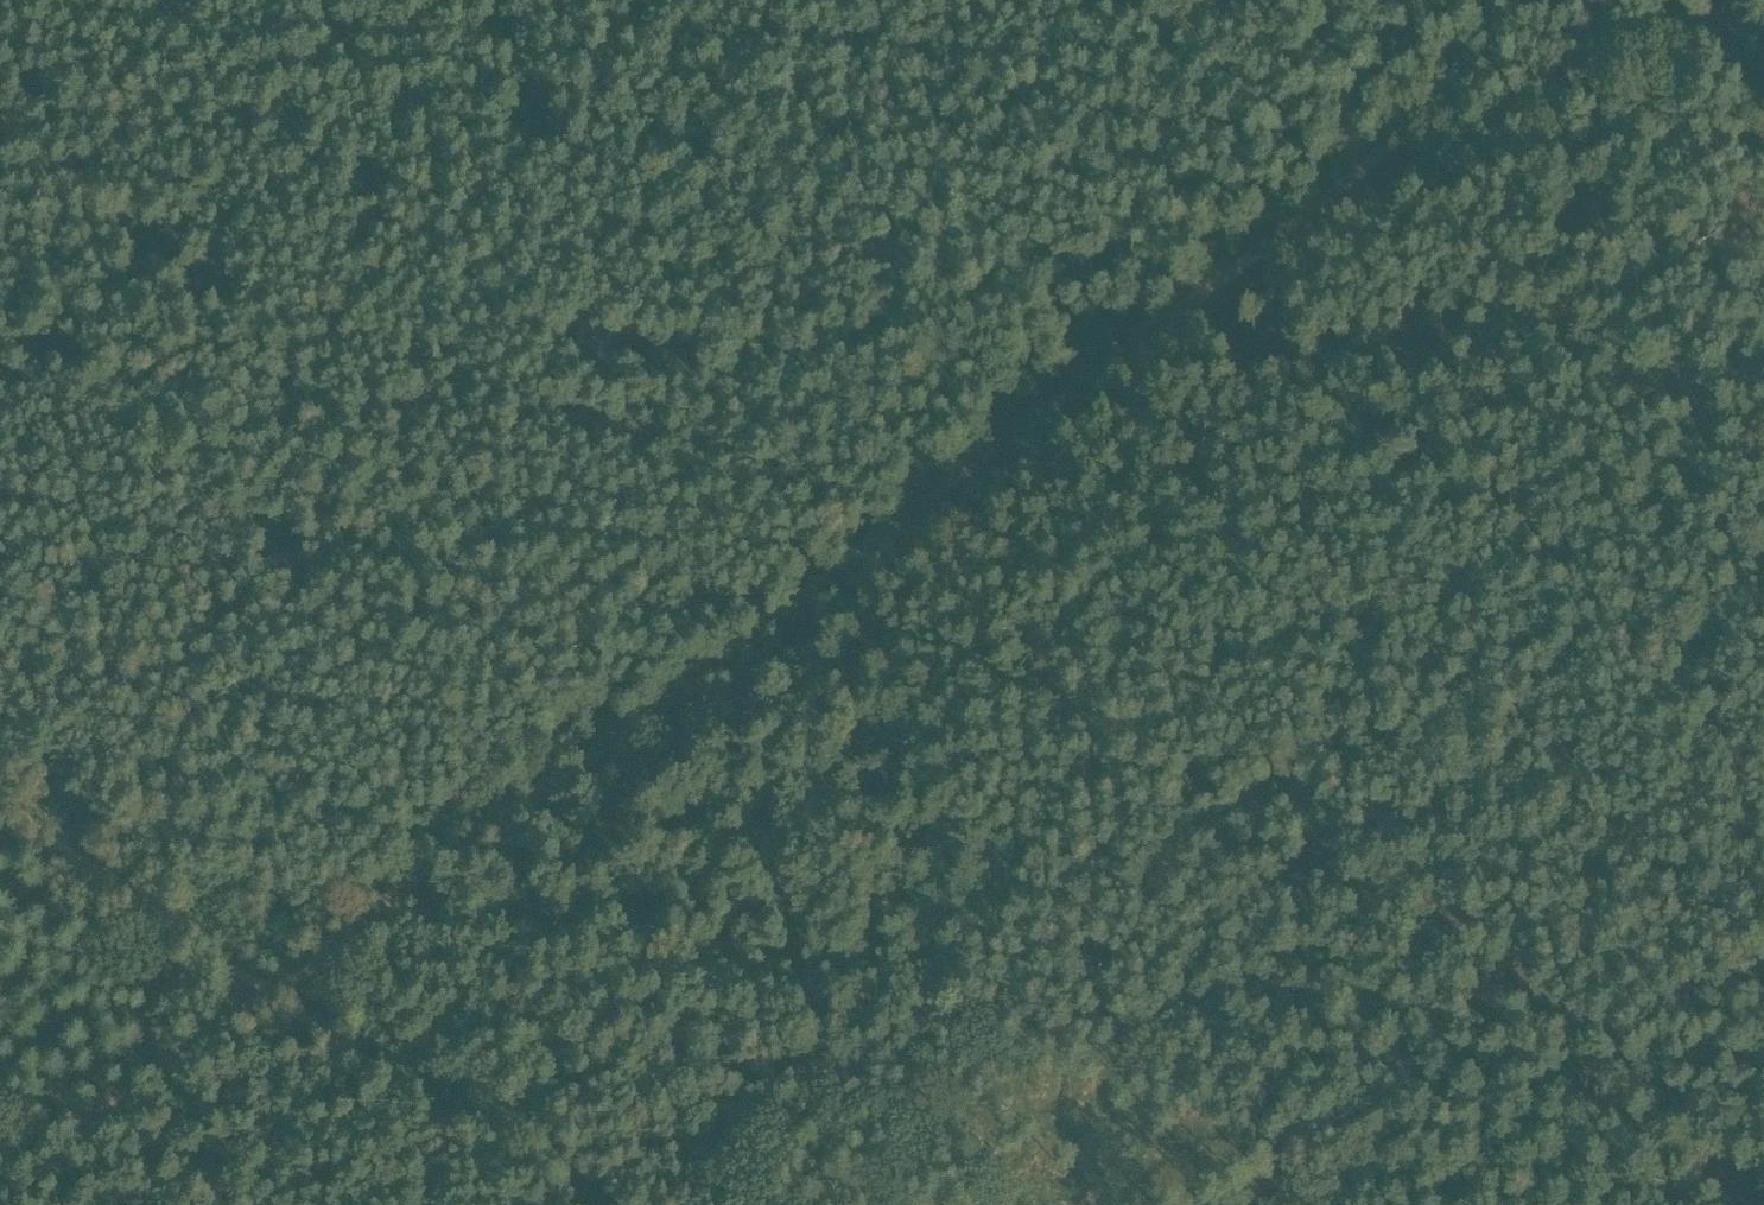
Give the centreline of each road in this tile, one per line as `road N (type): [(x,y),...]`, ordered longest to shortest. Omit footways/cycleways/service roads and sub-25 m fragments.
road 1 (track): [(263,996),(1401,132)]
road 2 (track): [(543,1204),(263,996)]
road 3 (track): [(263,996),(0,803)]
road 4 (track): [(0,1169),(263,996)]
road 5 (track): [(1401,132),(1504,0)]

